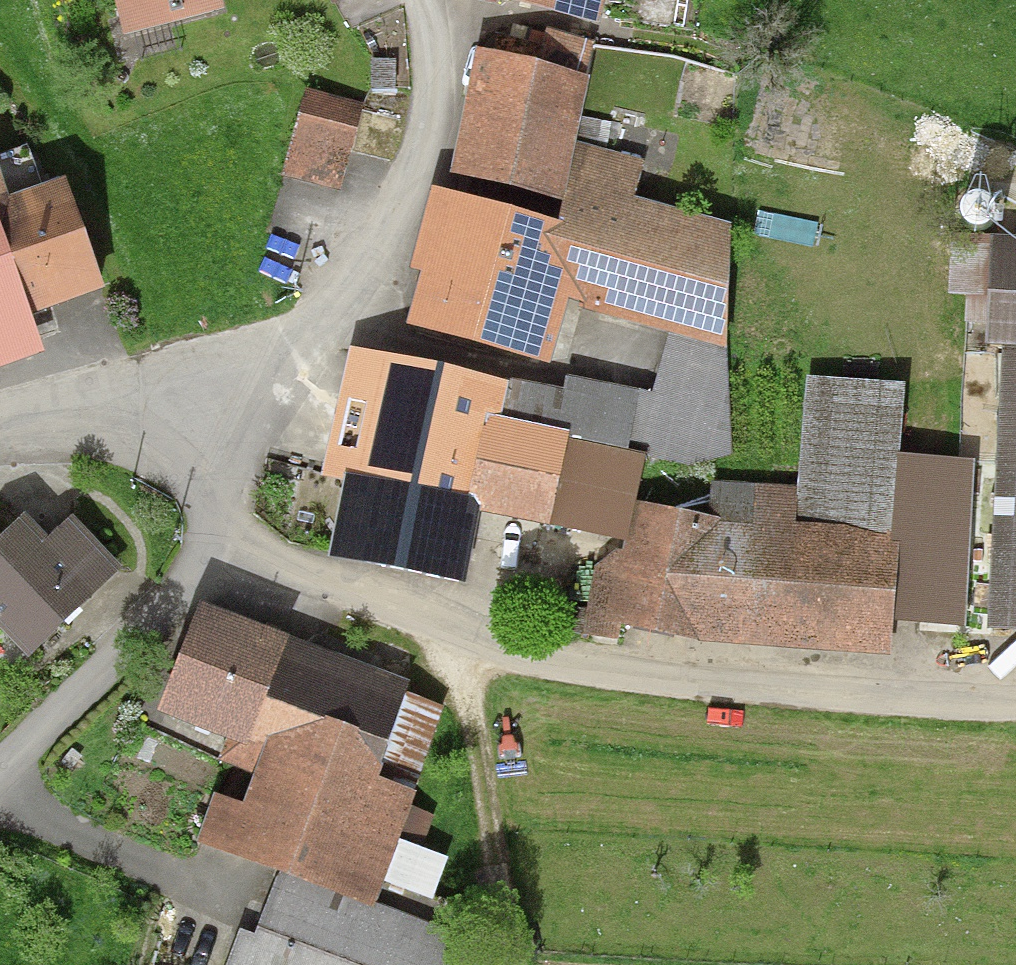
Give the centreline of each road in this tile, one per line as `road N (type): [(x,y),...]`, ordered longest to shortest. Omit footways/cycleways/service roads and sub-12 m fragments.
road 1 (unclassified): [(213,561),(288,590),(601,668),(815,693),(1015,704)]
road 2 (residential): [(266,382),(372,253),(423,158),(434,102),(422,0)]
road 3 (residential): [(0,765),(213,561)]
road 4 (tertiary): [(0,424),(266,382)]
road 5 (residential): [(213,561),(226,476),(266,382)]

